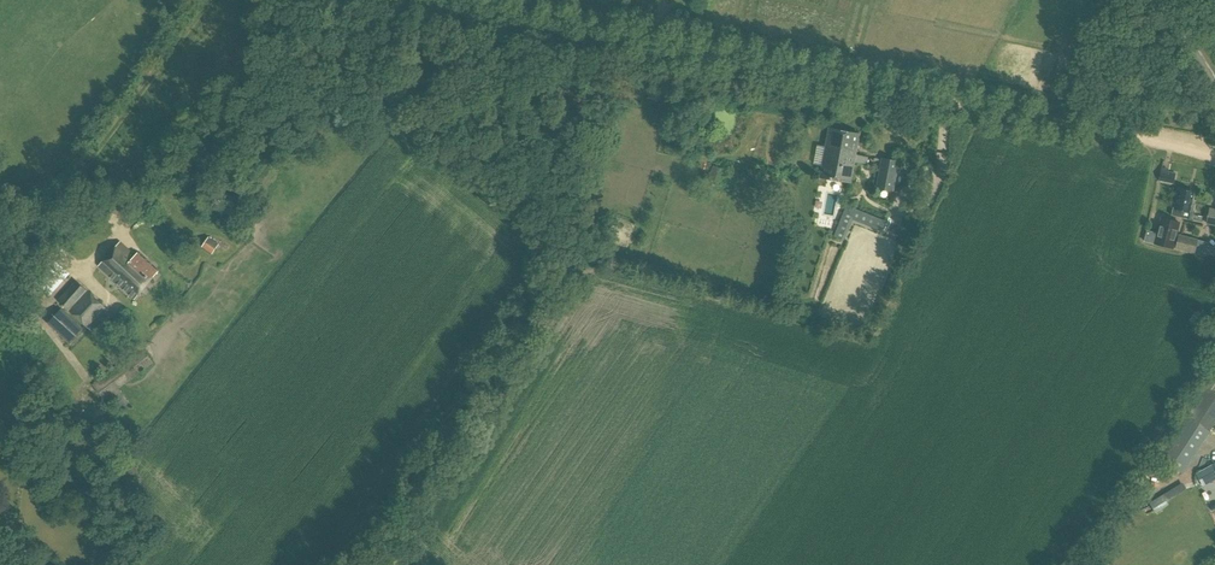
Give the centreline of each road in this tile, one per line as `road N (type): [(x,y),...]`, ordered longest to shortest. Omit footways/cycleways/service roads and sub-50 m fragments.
road 1 (track): [(1214,155),(539,23)]
road 2 (track): [(539,23),(420,0)]

